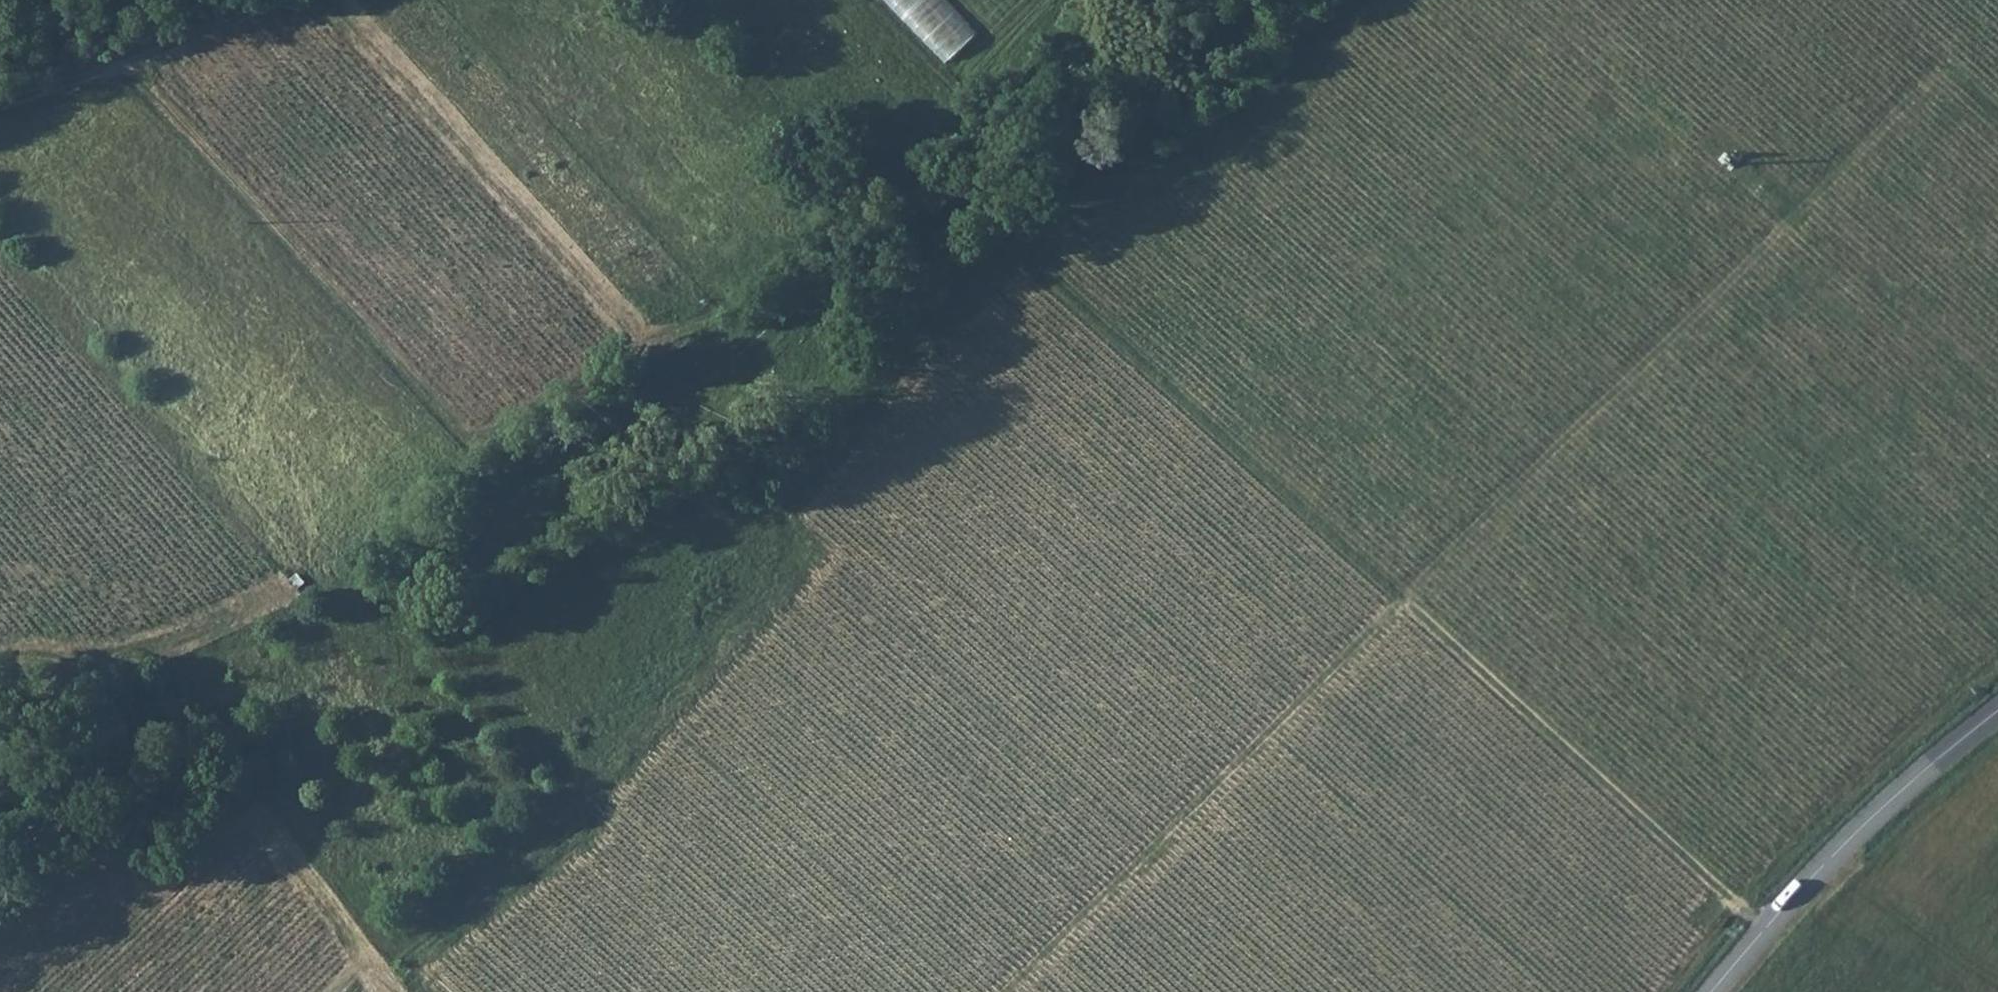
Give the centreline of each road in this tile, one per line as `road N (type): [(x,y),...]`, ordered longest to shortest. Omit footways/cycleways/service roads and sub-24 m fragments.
road 1 (tertiary): [(1997,709),(1866,820),(1712,991)]
road 2 (track): [(0,95),(267,0)]

